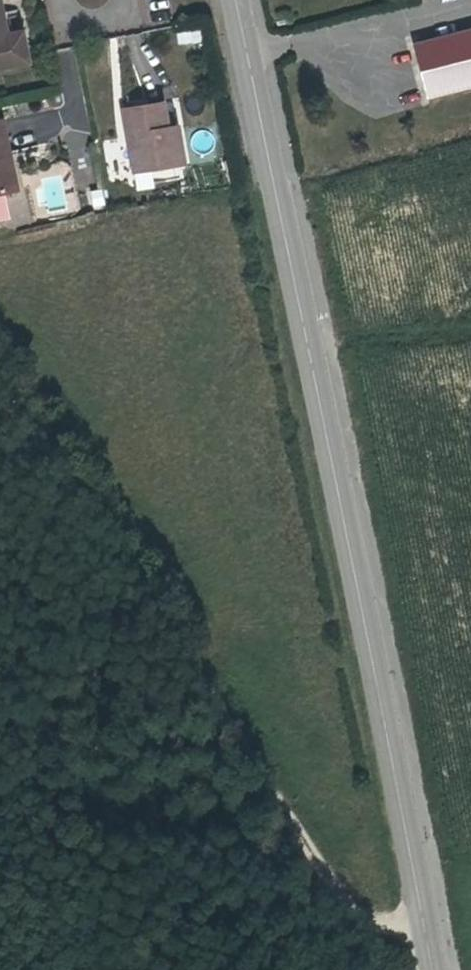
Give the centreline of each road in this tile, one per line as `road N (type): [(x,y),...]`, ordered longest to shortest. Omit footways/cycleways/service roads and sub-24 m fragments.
road 1 (secondary): [(434,969),(232,0)]
road 2 (track): [(425,925),(392,928),(345,903),(0,383)]

